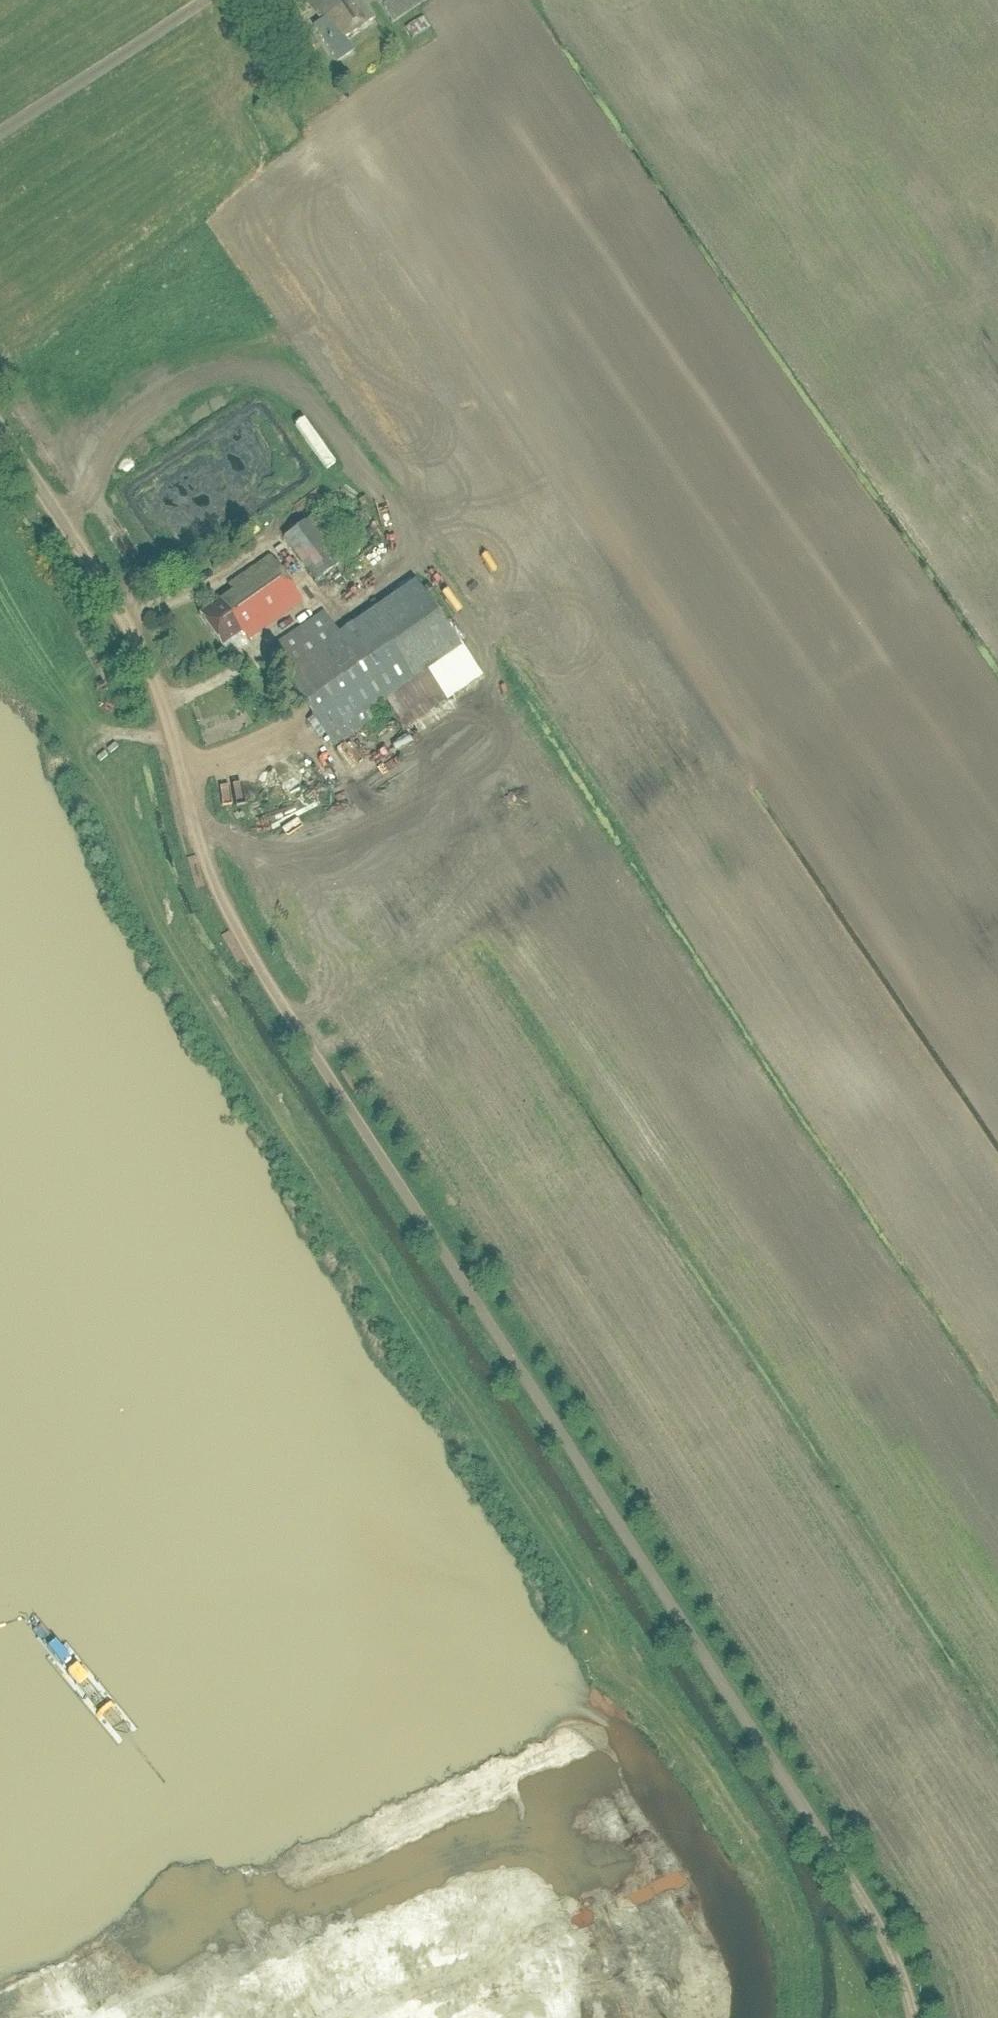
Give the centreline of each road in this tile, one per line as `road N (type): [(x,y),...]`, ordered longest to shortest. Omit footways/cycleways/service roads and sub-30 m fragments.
road 1 (unclassified): [(913,2017),(893,1956),(852,1883),(260,970),(204,856),(146,661),(0,428)]

